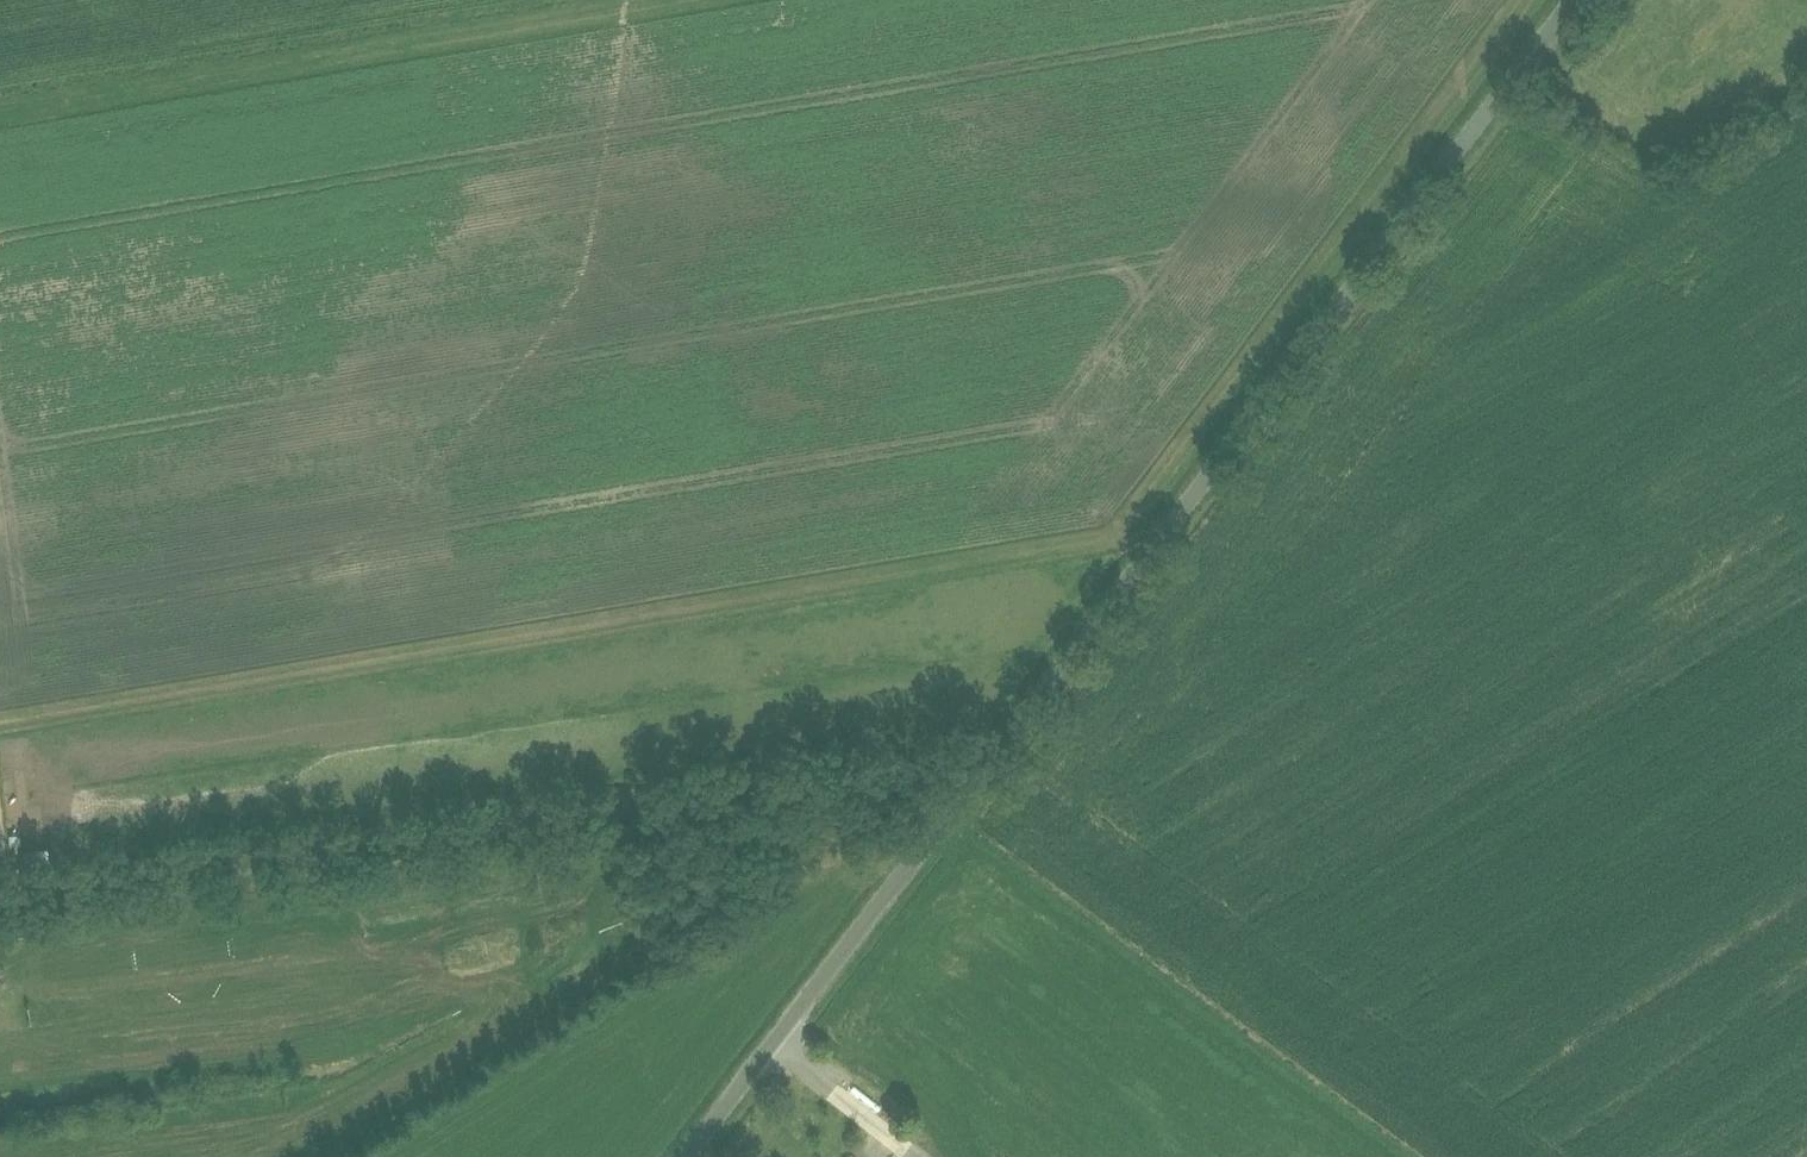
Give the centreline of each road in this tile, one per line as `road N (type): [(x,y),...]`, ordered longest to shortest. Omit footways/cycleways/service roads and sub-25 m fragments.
road 1 (unclassified): [(685,1156),(1574,0)]

